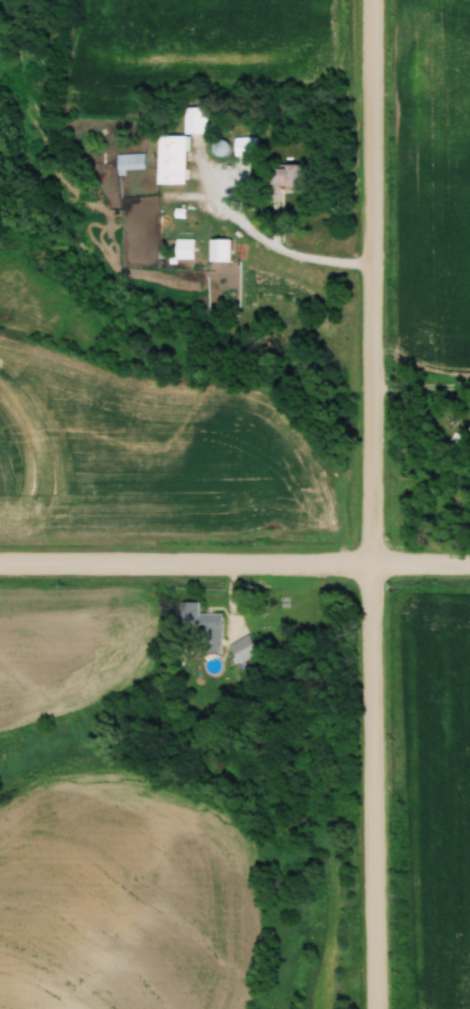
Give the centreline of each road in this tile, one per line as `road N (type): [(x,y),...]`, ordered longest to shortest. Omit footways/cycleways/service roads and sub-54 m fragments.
road 1 (residential): [(371,0),(377,1008)]
road 2 (residential): [(469,566),(0,564)]

